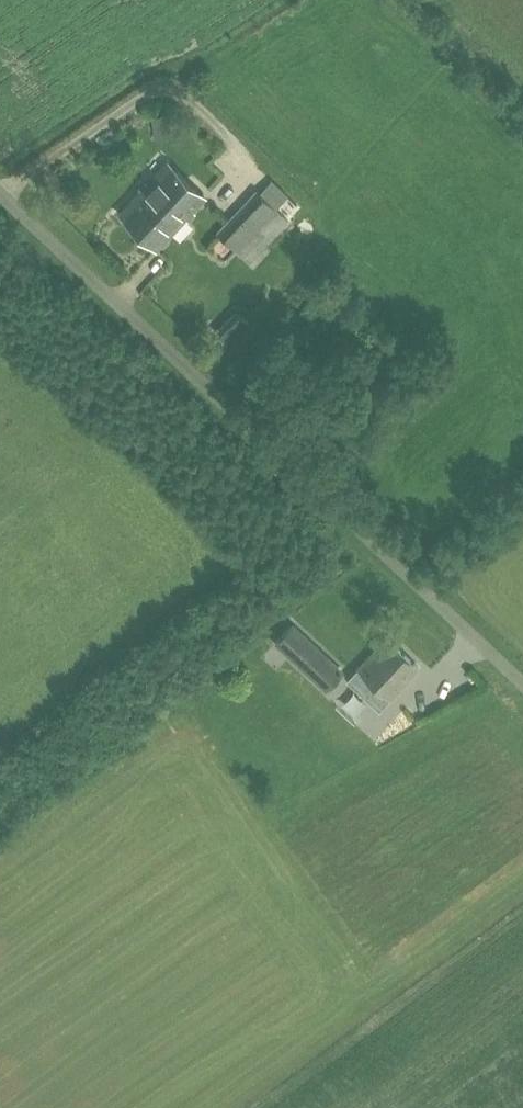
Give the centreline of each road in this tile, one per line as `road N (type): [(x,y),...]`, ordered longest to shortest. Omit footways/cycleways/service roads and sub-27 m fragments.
road 1 (unclassified): [(522,682),(0,194)]

